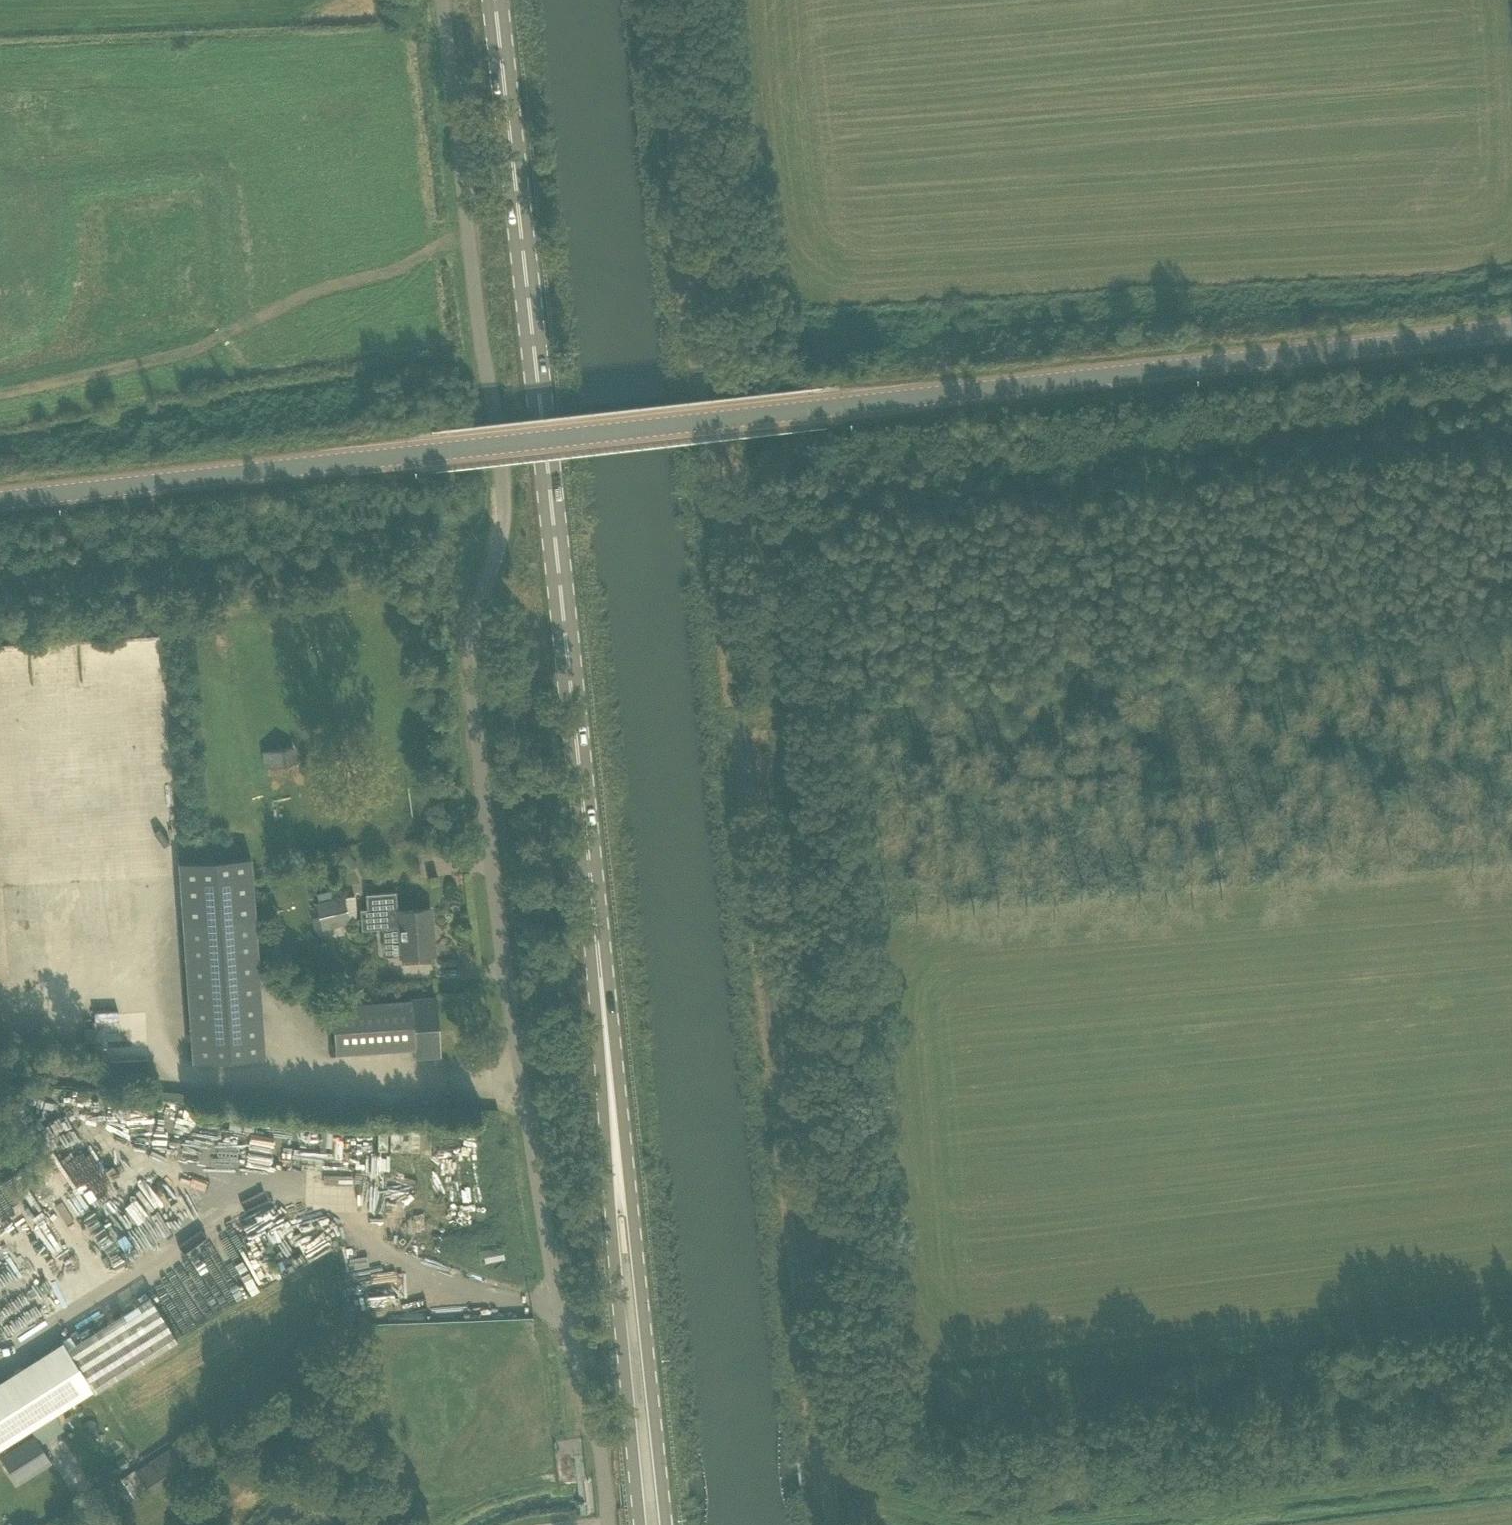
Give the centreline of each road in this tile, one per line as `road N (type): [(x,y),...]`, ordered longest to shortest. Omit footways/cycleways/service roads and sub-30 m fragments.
road 1 (unclassified): [(615,1524),(605,1415),(559,1273),(467,648),(499,536),(499,503),(440,0)]
road 2 (unclassified): [(833,1524),(658,0)]
road 3 (tertiary): [(1511,336),(0,499)]
road 4 (primary): [(644,1390),(490,0)]
road 5 (primary): [(669,1524),(661,1446),(644,1390)]
road 6 (primary): [(644,1390),(633,1445),(642,1524)]

